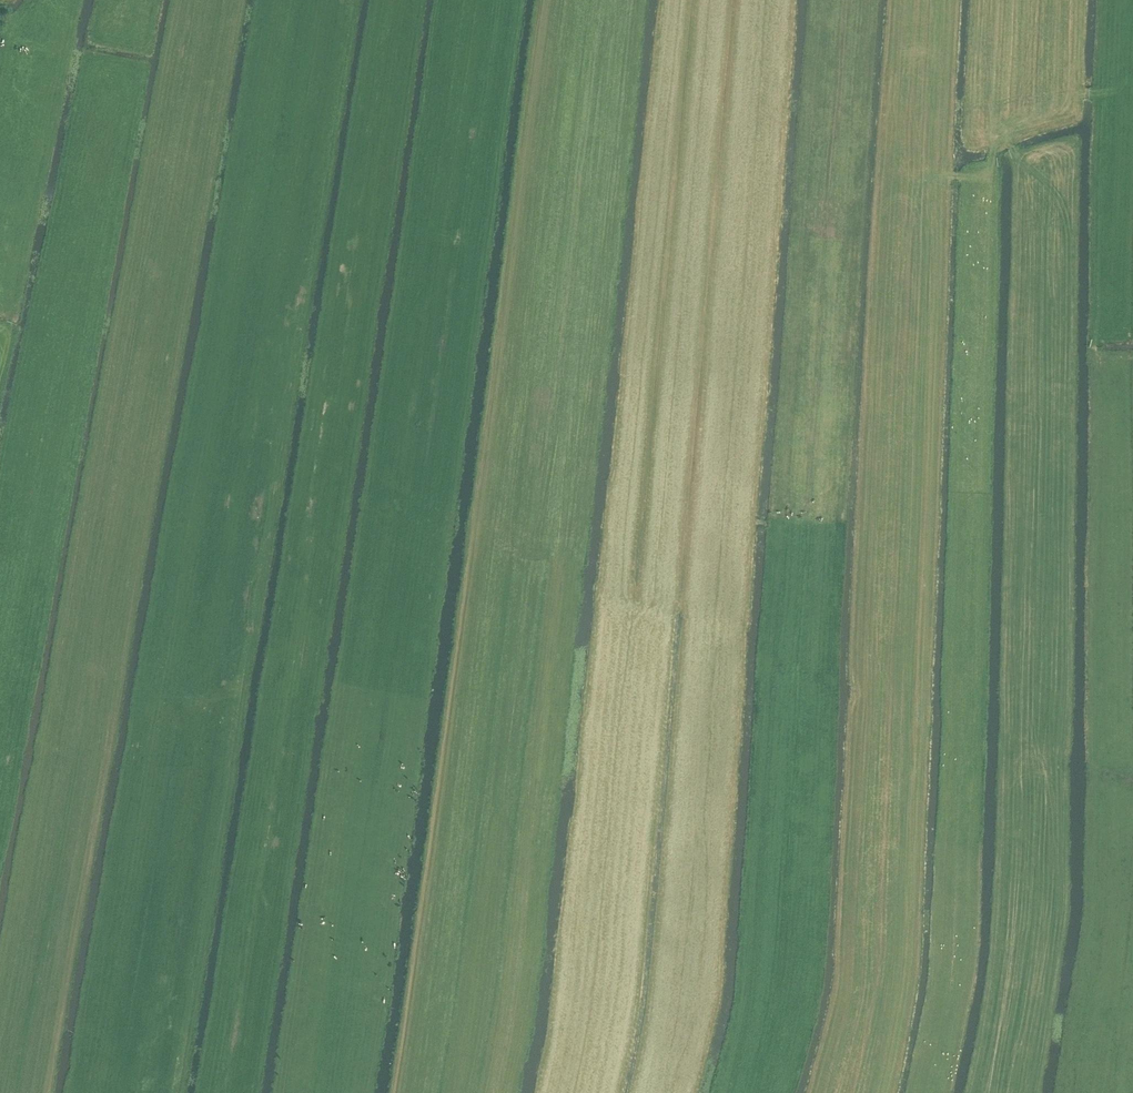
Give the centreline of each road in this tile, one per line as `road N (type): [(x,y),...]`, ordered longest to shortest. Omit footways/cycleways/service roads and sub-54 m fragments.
road 1 (track): [(404,1092),(546,0)]
road 2 (track): [(995,138),(989,166),(942,177),(934,187),(908,950),(882,1092)]
road 3 (track): [(1000,0),(995,138),(1087,96)]

